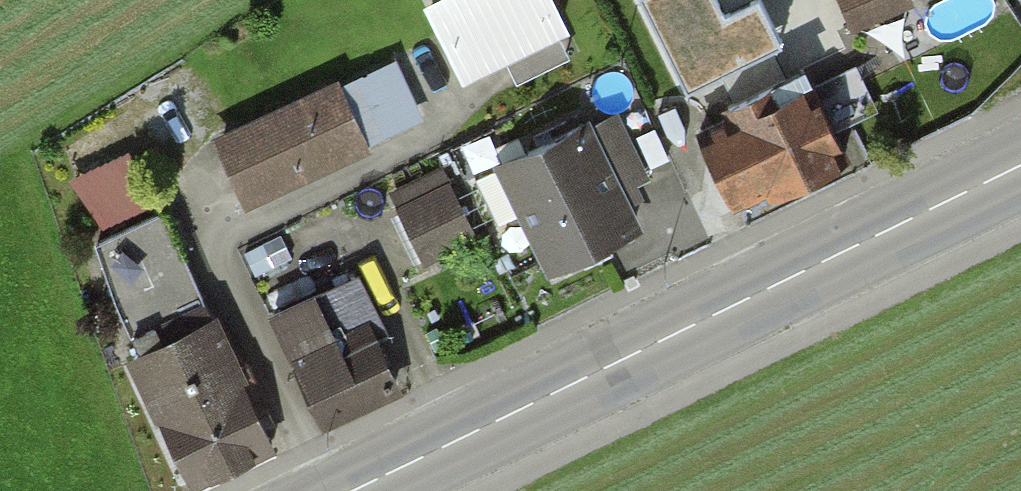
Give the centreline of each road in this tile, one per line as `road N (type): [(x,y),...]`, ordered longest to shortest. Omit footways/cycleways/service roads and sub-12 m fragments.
road 1 (primary): [(353,490),(1020,166)]

